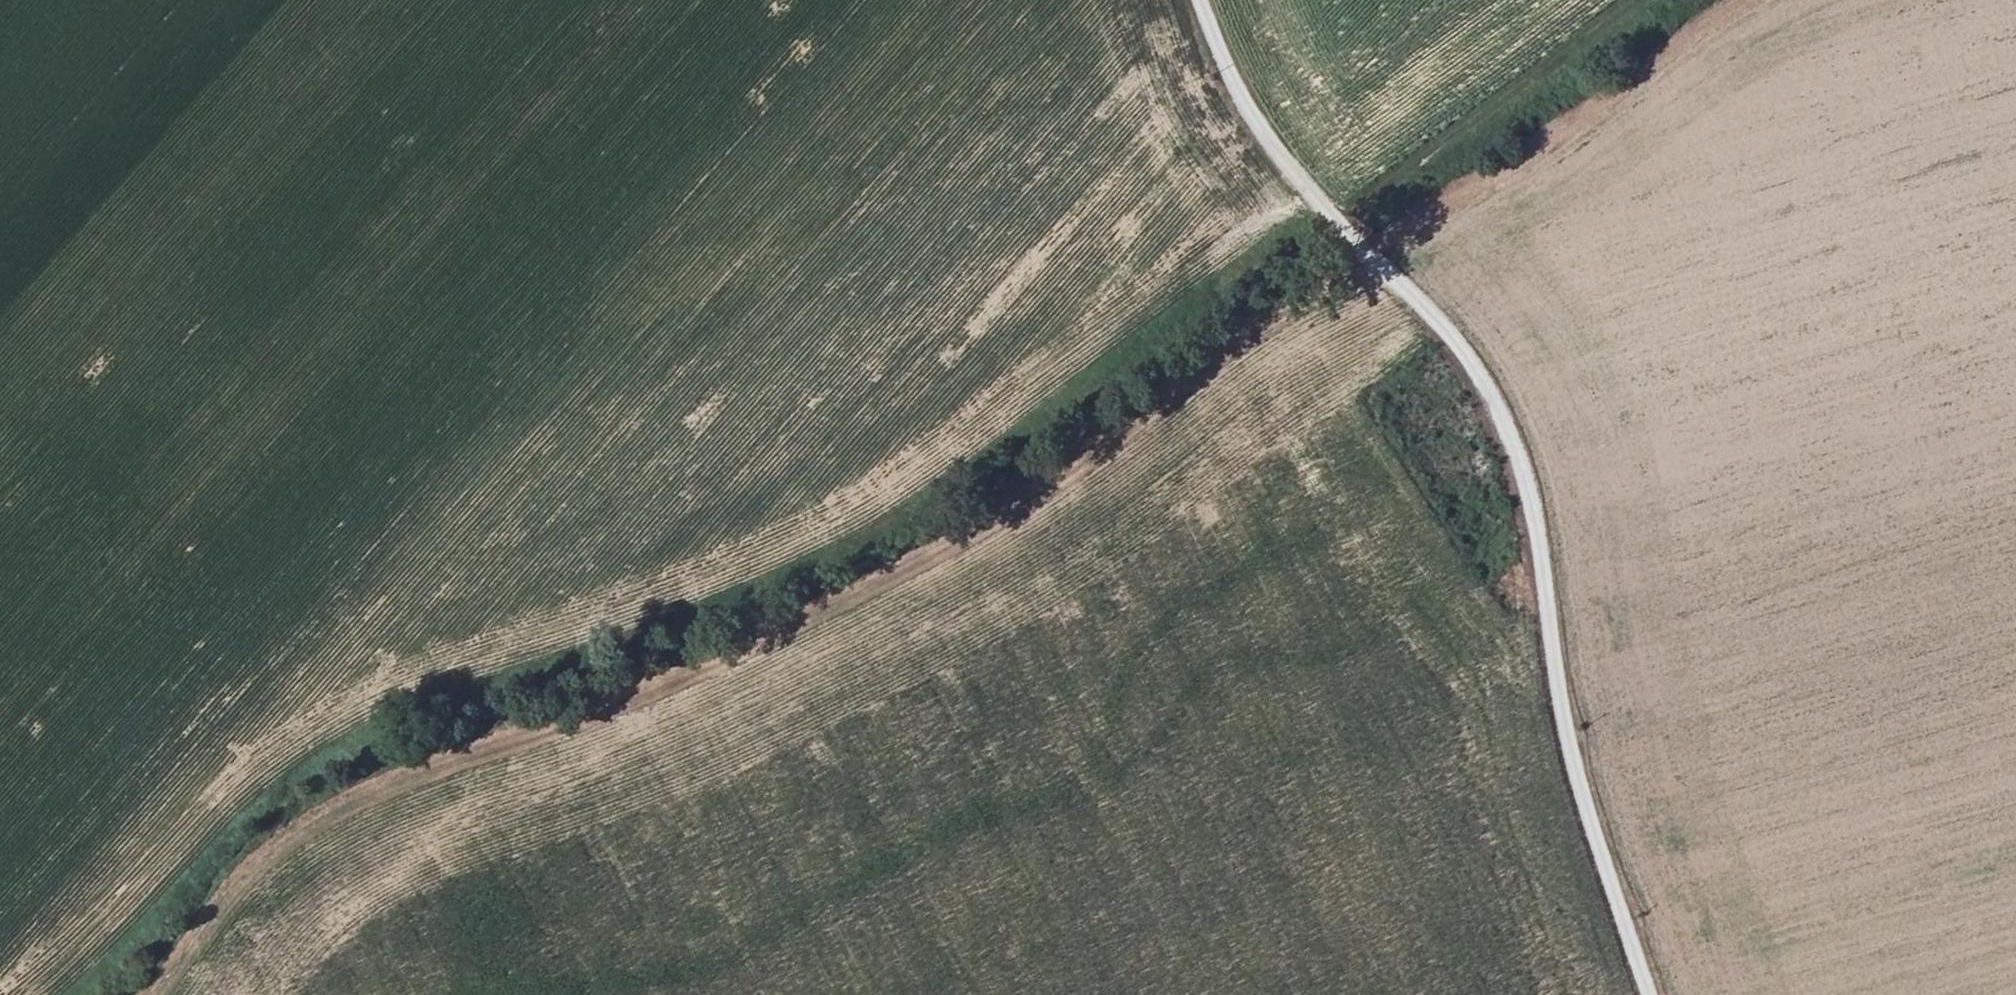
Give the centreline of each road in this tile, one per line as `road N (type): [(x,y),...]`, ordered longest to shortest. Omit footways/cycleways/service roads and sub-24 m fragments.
road 1 (track): [(1196,0),(1246,111),(1367,254),(1453,328),(1496,405),(1532,504),(1558,679),(1647,994)]

